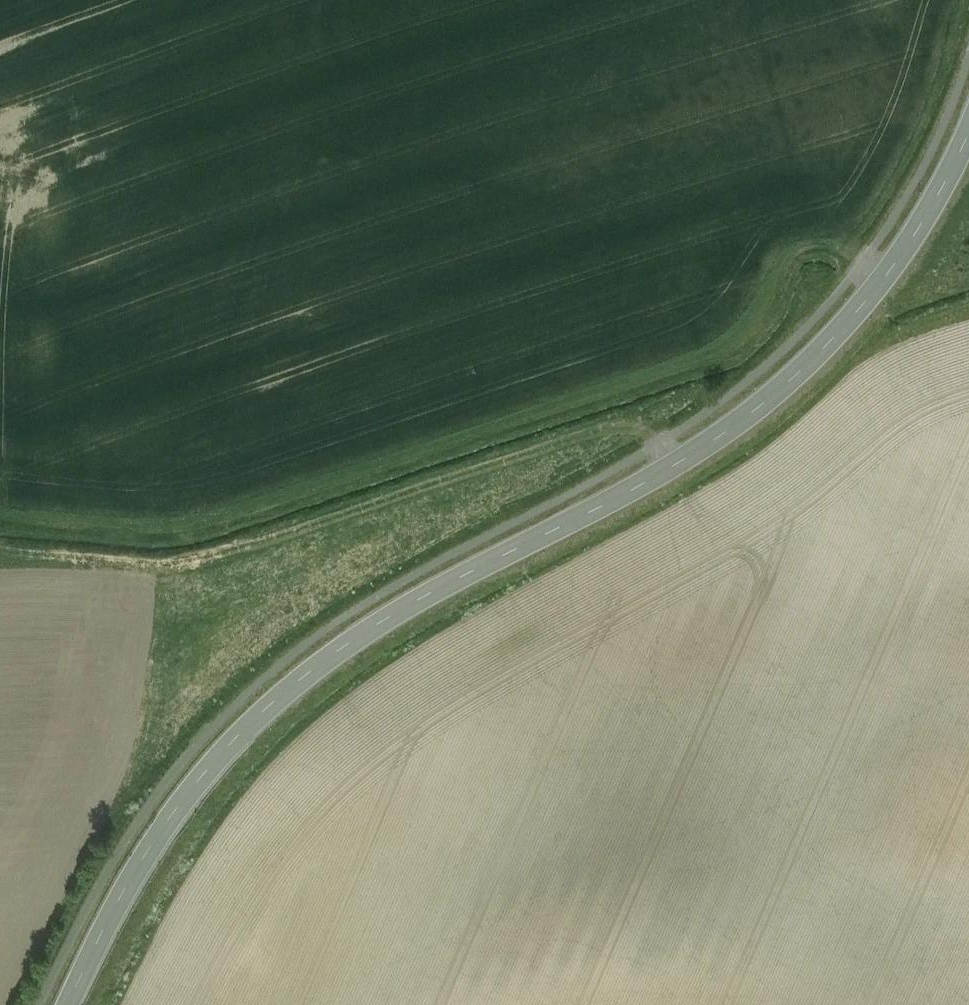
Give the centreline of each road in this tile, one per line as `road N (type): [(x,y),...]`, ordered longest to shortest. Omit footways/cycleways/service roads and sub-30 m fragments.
road 1 (tertiary): [(968,131),(910,241),(798,373),(631,493),(361,633),(263,712),(171,823),(69,1004)]

